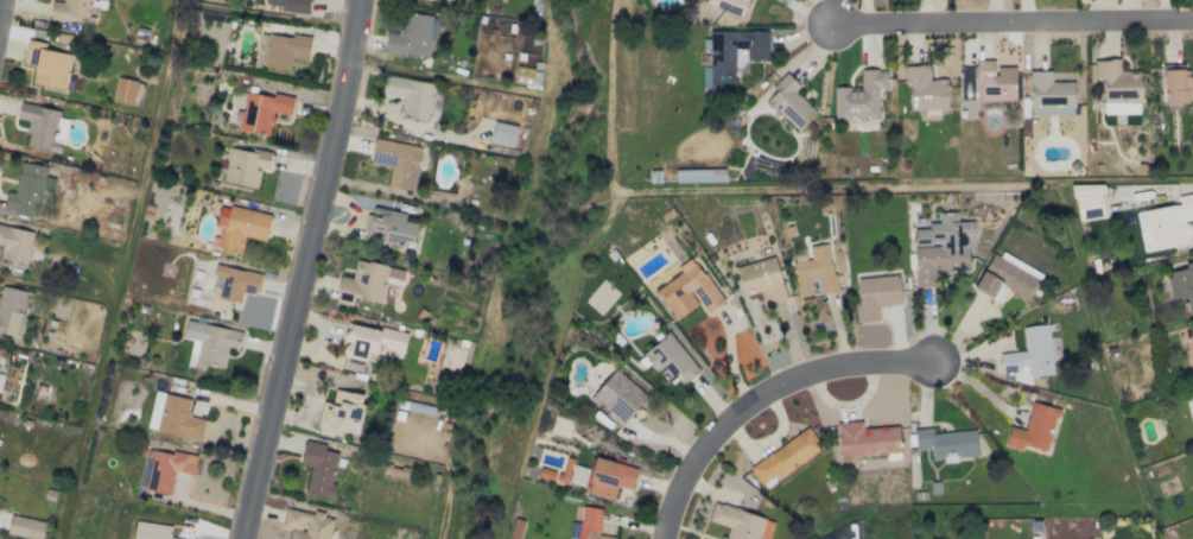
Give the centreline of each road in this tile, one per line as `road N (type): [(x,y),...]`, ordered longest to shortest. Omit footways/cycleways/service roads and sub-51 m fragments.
road 1 (residential): [(356,0),(329,161),(241,538)]
road 2 (residential): [(1192,19),(832,24)]
road 3 (residential): [(662,538),(684,480),(722,424),(776,387),(821,368),(932,361)]

